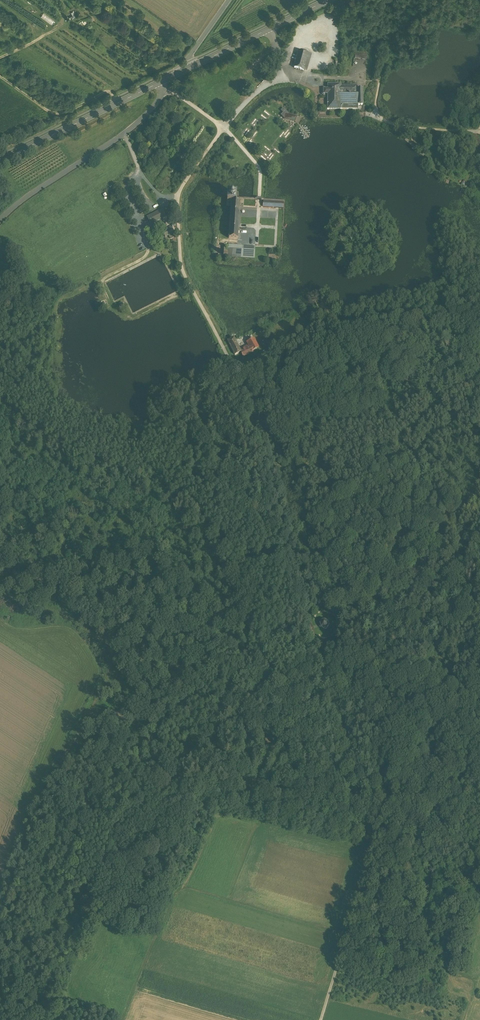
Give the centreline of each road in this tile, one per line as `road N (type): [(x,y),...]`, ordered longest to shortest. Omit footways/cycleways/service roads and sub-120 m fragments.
road 1 (track): [(247,395),(373,833)]
road 2 (track): [(124,1019),(179,885),(347,935)]
road 3 (residential): [(164,89),(145,117),(0,221)]
road 4 (track): [(247,395),(301,390),(341,368),(346,316),(368,309),(400,319)]
road 5 (secondary): [(163,80),(0,161)]
road 6 (track): [(324,666),(479,699)]
road 7 (secondary): [(326,0),(186,69)]
road 8 (track): [(0,75),(54,113),(109,91),(119,102)]
road 9 (track): [(479,980),(345,942)]

